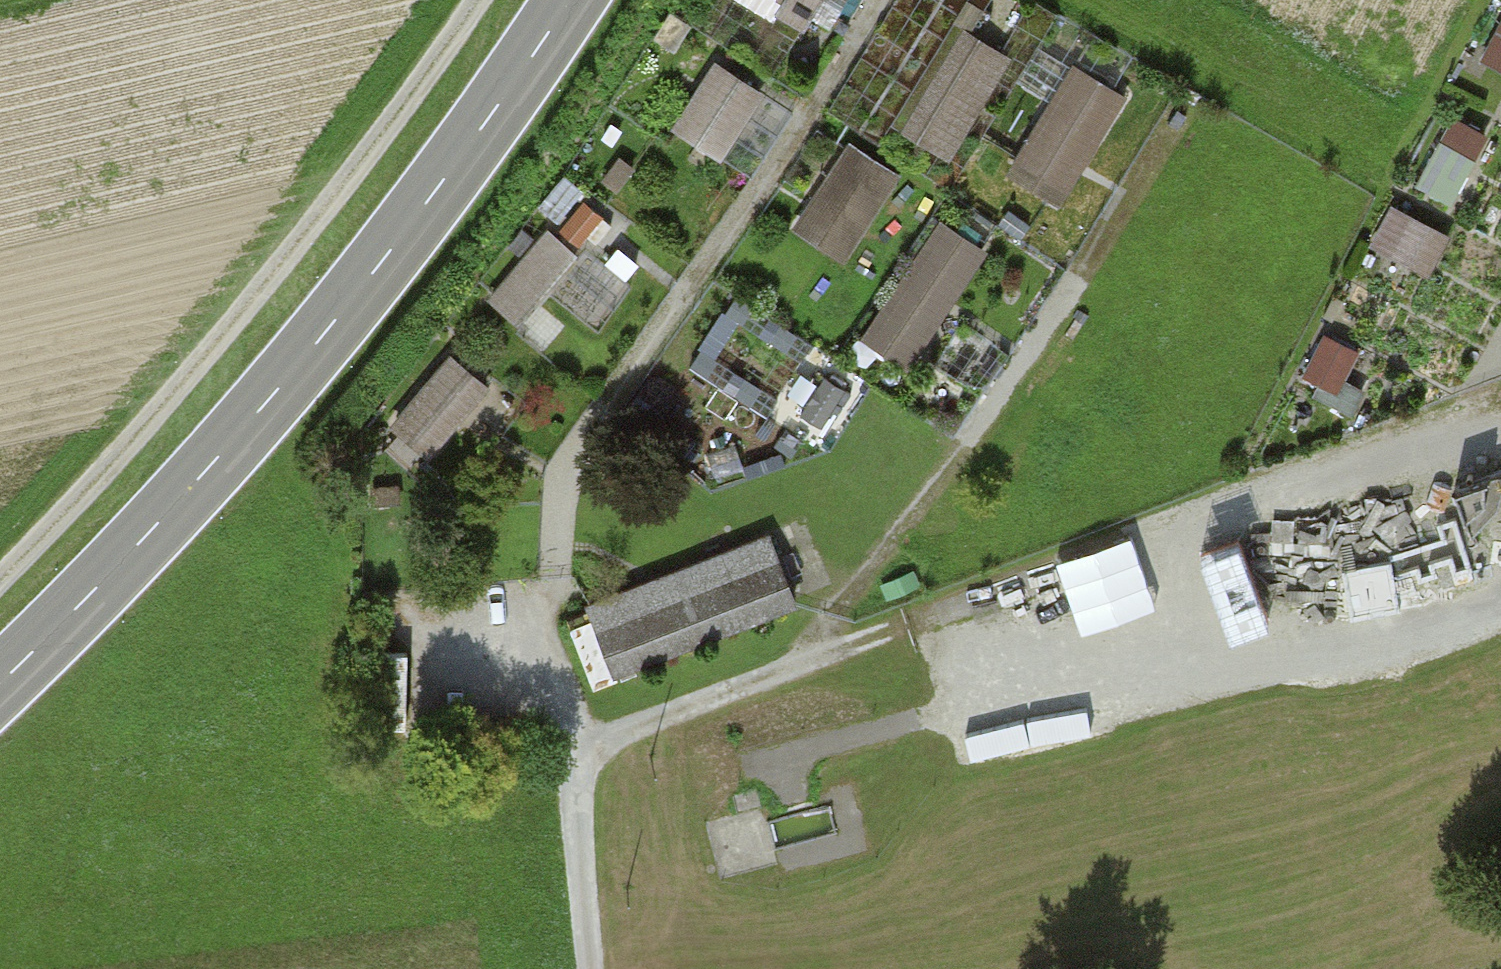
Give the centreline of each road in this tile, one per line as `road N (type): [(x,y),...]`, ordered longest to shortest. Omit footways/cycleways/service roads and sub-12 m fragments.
road 1 (track): [(876,0),(582,447),(560,497),(552,582),(587,968)]
road 2 (track): [(1188,106),(1020,364),(802,666),(573,754)]
road 3 (secondary): [(0,684),(79,609),(266,403),(430,199),(571,0)]
road 4 (track): [(461,0),(0,587)]
road 5 (track): [(802,666),(1062,570),(1221,637),(1308,645),(1443,613),(1500,589)]
road 6 (track): [(1062,570),(1407,450),(1478,598)]

